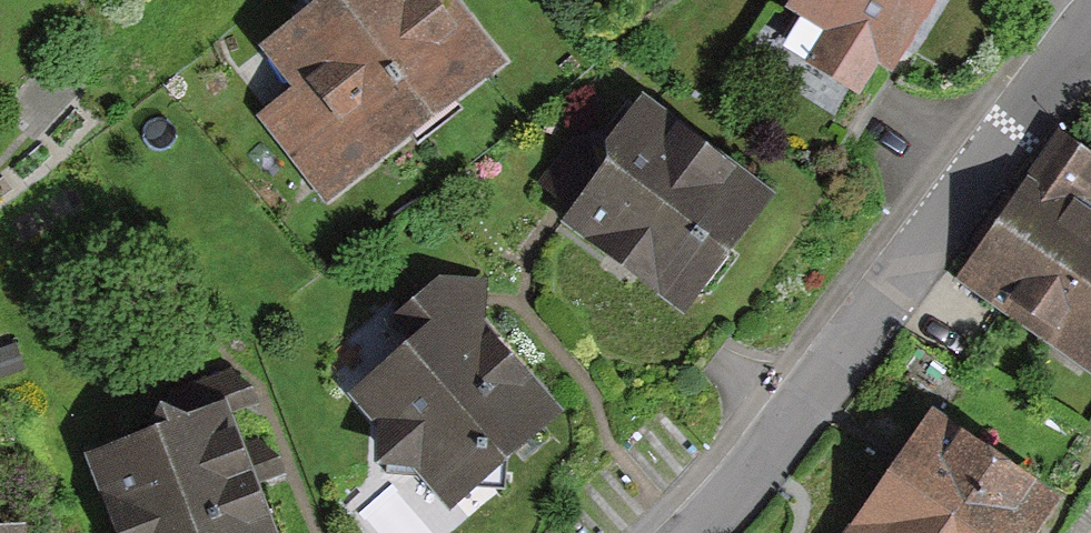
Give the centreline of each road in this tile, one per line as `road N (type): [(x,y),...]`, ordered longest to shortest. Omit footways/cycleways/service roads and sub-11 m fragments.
road 1 (residential): [(695,532),(1090,40)]

